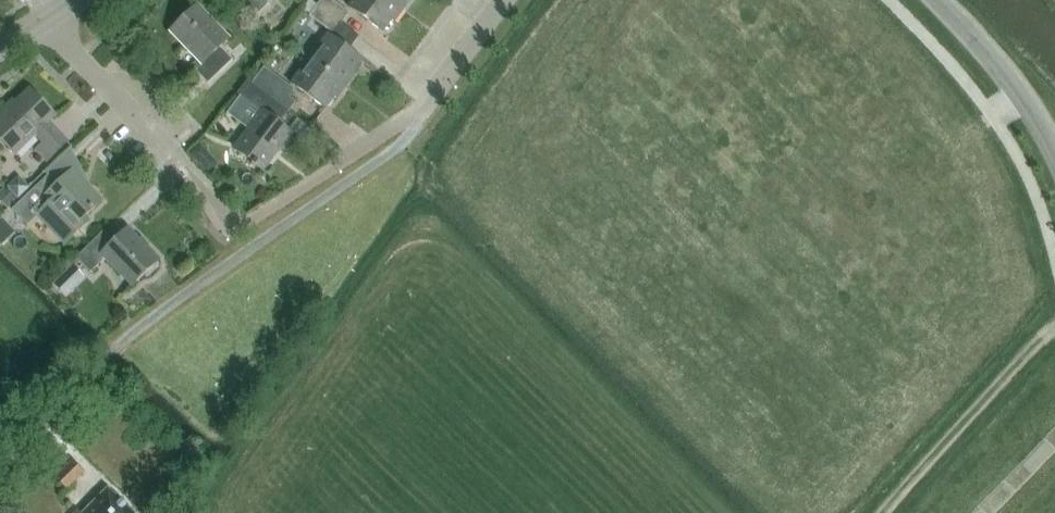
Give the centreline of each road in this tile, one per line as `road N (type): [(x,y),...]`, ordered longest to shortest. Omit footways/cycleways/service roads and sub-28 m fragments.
road 1 (residential): [(356,155),(415,116),(503,0)]
road 2 (tertiary): [(1054,154),(1006,75),(937,0)]
road 3 (residential): [(170,153),(50,25)]

